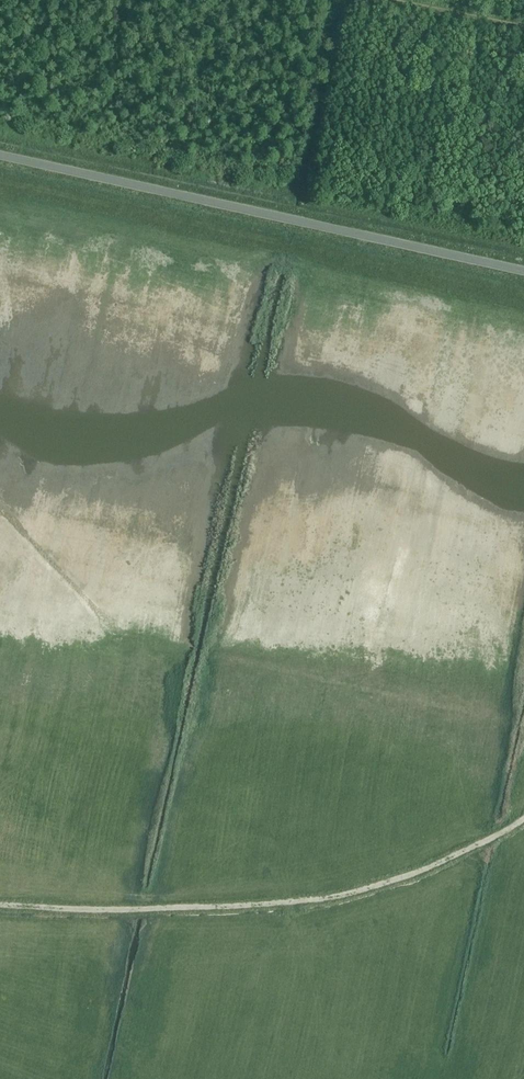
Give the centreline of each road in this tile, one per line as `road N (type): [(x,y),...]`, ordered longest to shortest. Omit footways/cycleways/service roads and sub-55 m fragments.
road 1 (track): [(0,905),(136,909),(329,898),(419,872),(523,820)]
road 2 (unclassified): [(523,271),(0,155)]

